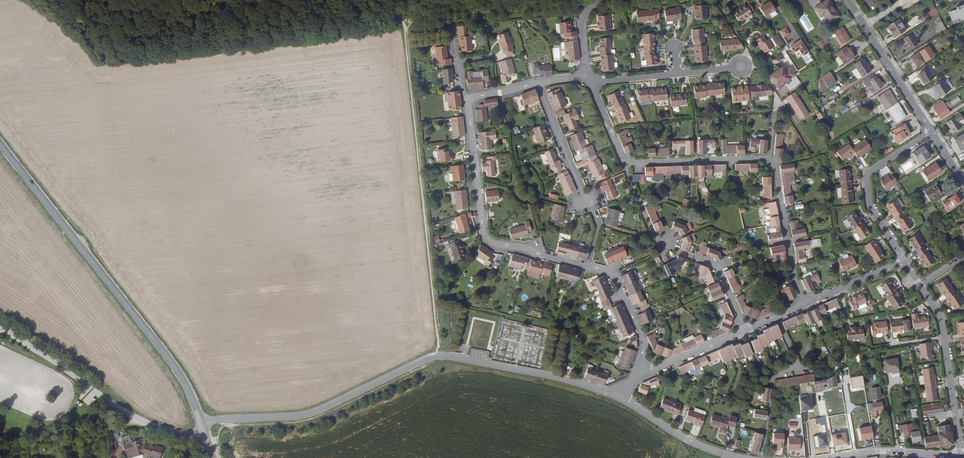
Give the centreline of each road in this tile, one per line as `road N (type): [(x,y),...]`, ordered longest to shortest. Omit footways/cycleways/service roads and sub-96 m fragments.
road 1 (unclassified): [(620,398),(438,356),(309,415),(202,422)]
road 2 (residential): [(644,371),(645,343),(613,273),(488,241),(480,230),(466,98)]
road 3 (secondary): [(0,143),(163,352),(202,422)]
road 4 (residential): [(587,79),(623,163),(768,160)]
road 5 (unclassified): [(206,435),(135,418),(0,330)]
road 6 (residential): [(962,457),(942,322),(919,285)]
road 7 (residential): [(903,260),(866,204),(865,174),(931,131)]
road 8 (residential): [(644,371),(804,303)]
road 9 (residential): [(768,160),(804,303)]
road 10 (unclassified): [(741,457),(688,441),(620,398)]
road 11 (unclassified): [(962,457),(831,457)]
road 12 (secondary): [(866,24),(931,131)]
road 13 (residential): [(466,98),(587,79)]

